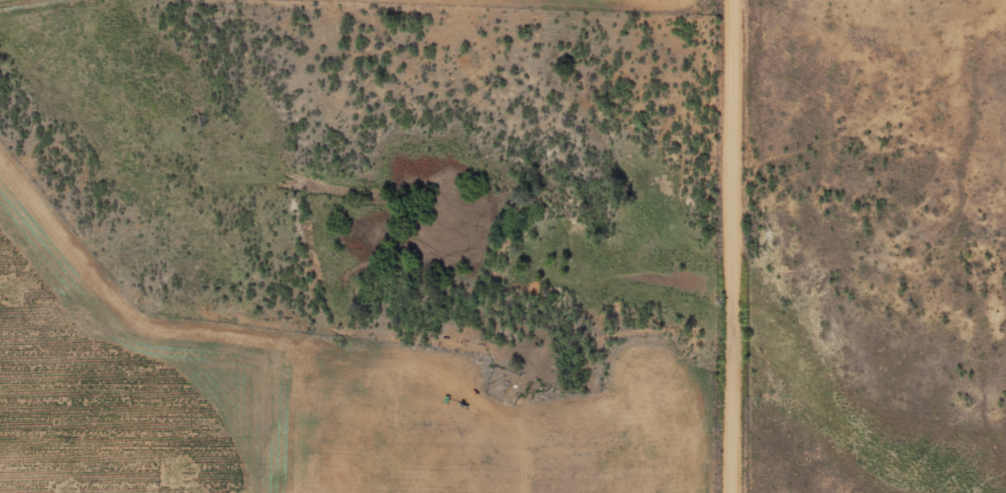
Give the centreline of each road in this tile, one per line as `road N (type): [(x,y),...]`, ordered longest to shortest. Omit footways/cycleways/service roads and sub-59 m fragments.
road 1 (residential): [(734,492),(735,0)]

